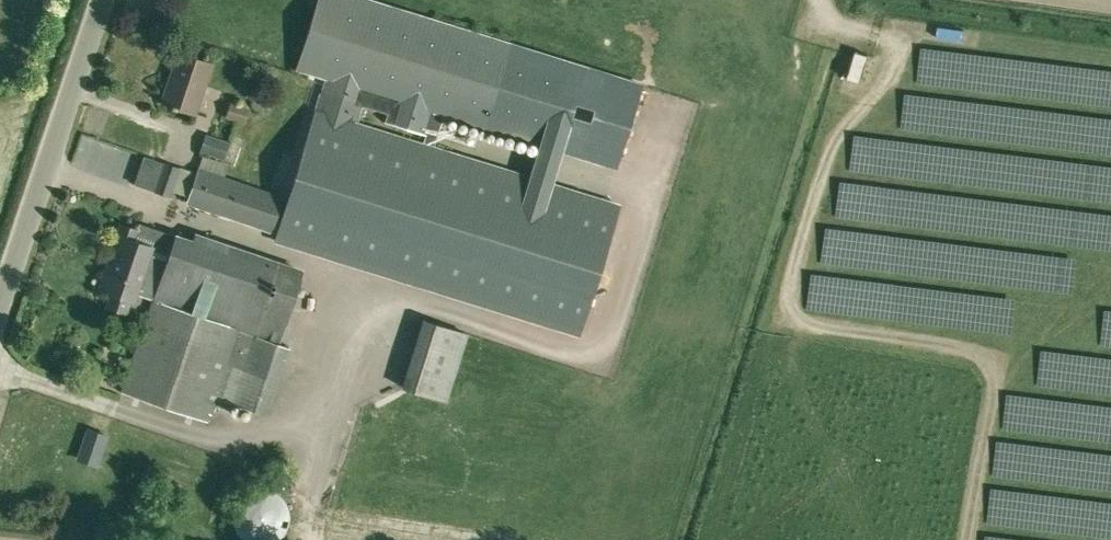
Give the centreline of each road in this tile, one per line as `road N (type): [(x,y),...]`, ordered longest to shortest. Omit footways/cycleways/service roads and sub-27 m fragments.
road 1 (unclassified): [(0,302),(102,0)]

